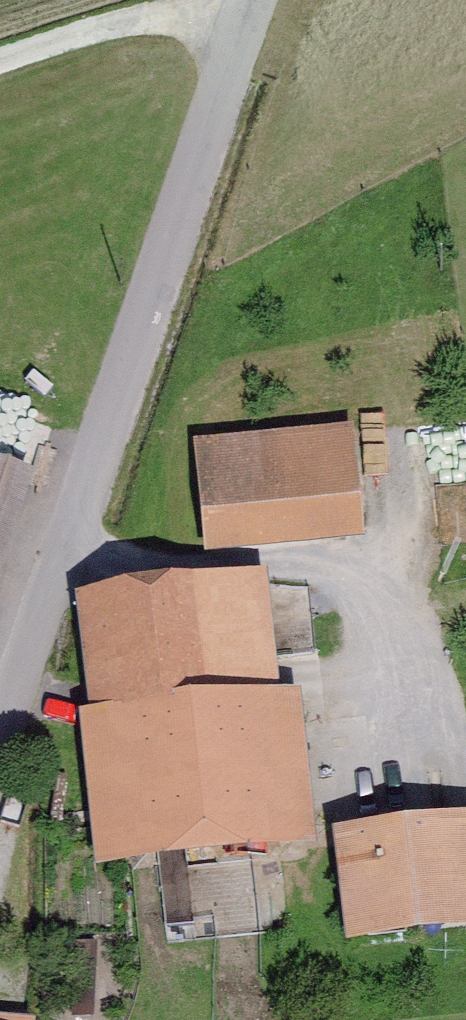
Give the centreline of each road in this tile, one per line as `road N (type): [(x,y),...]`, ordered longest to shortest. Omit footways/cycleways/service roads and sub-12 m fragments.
road 1 (residential): [(251,0),(0,748)]
road 2 (track): [(0,59),(115,25),(246,10)]

